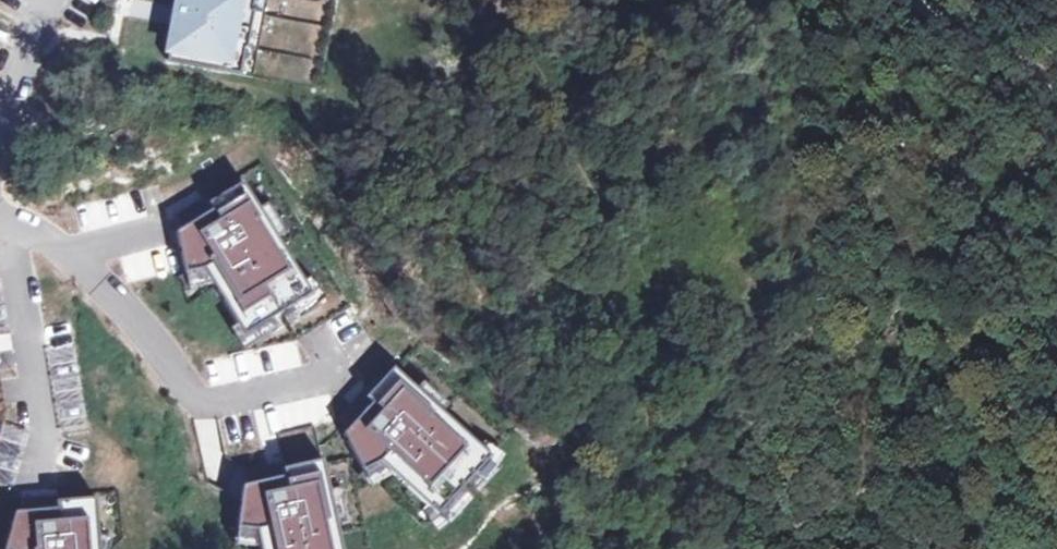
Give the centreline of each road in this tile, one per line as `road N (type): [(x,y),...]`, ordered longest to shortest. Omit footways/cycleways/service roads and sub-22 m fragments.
road 1 (residential): [(0,127),(45,0)]

